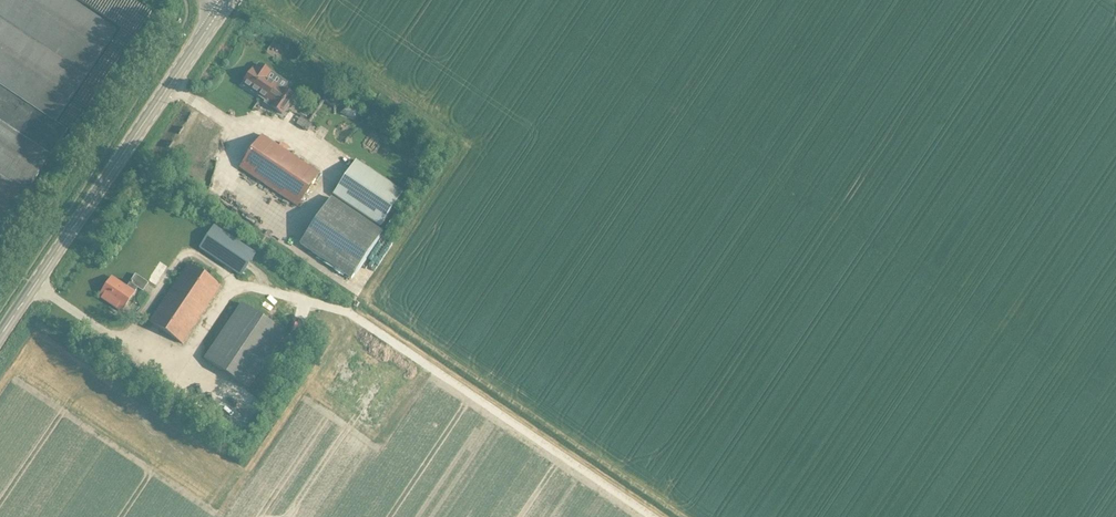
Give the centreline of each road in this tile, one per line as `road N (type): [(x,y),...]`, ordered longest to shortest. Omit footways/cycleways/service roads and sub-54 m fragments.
road 1 (secondary): [(0,335),(176,71)]

